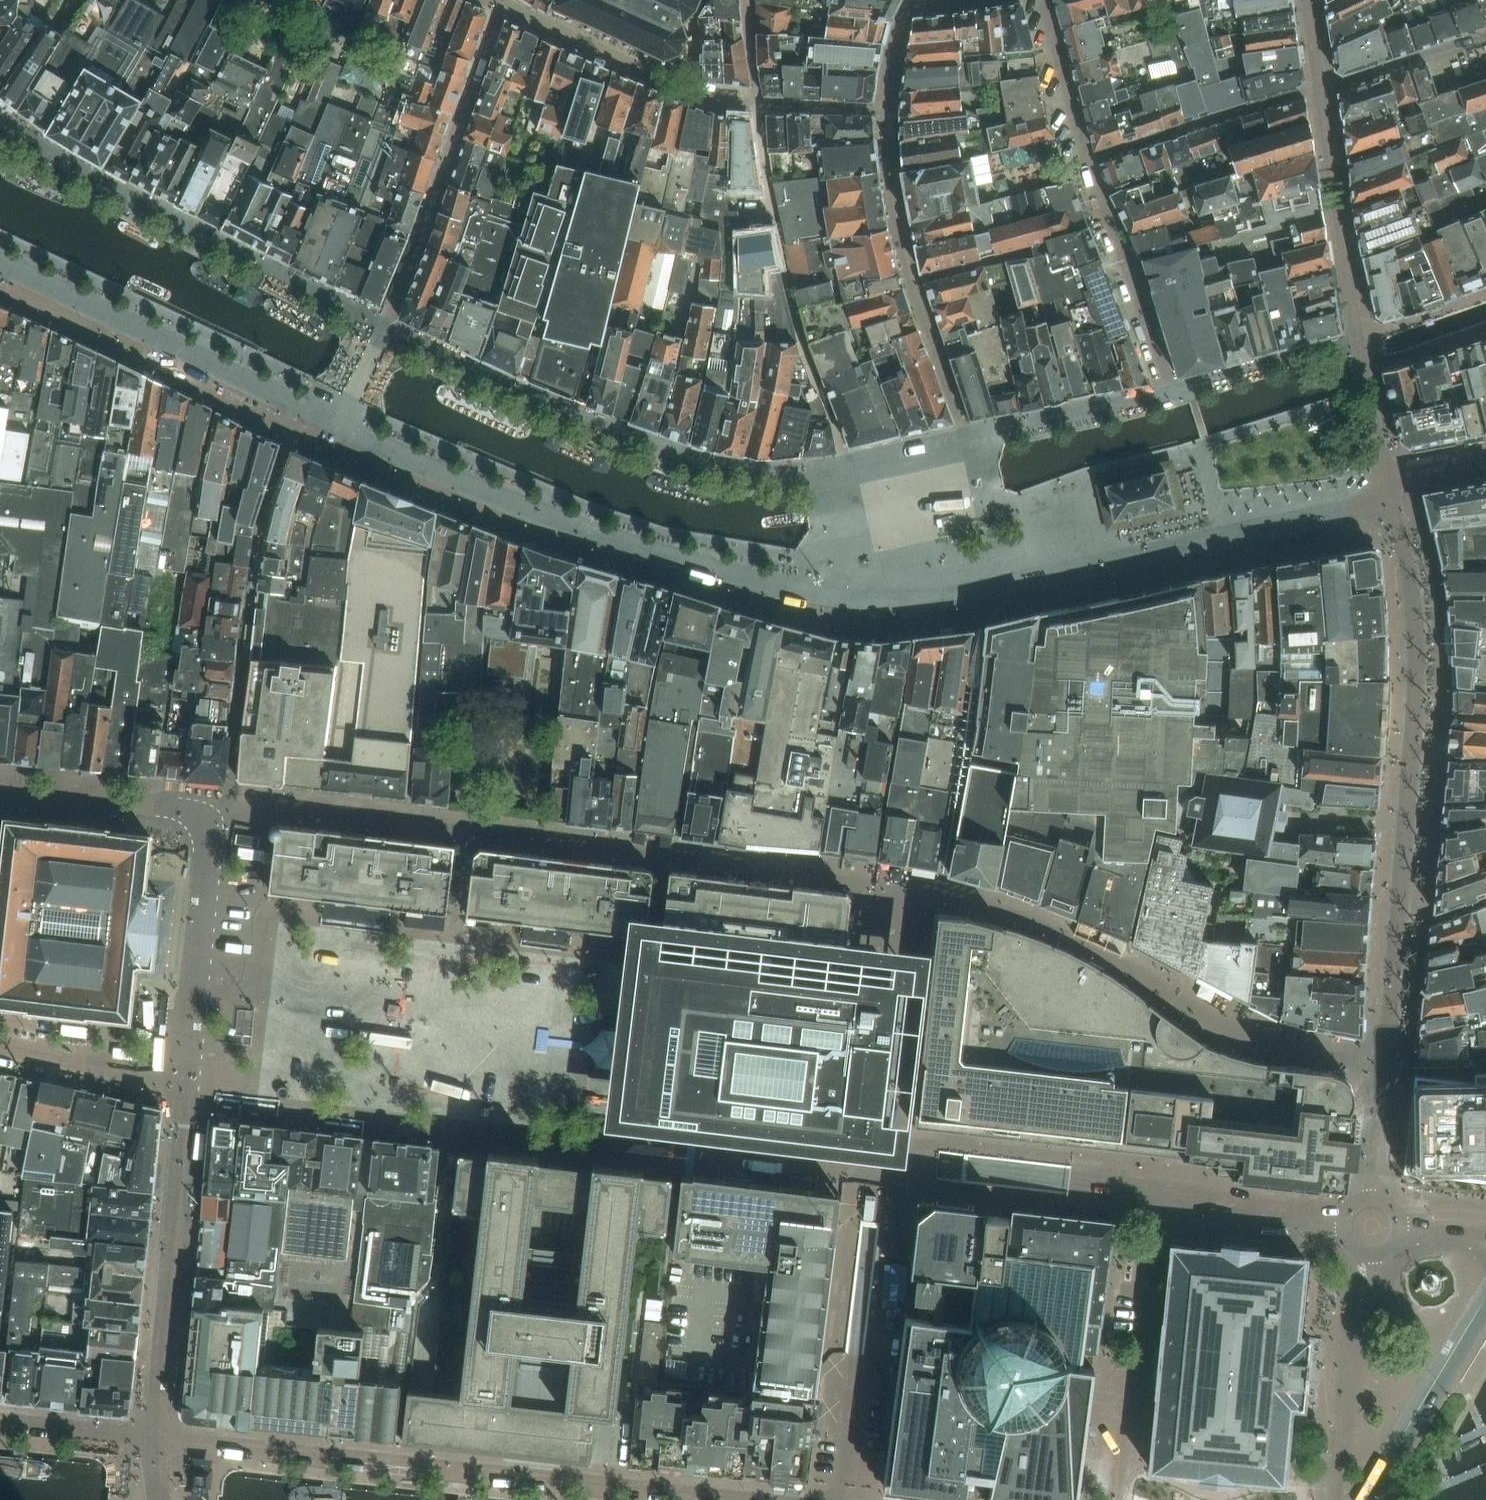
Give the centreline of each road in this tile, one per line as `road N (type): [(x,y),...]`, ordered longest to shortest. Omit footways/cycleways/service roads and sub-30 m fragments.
road 1 (residential): [(1391,501),(1411,581),(1416,700),(1376,1197)]
road 2 (residential): [(341,426),(565,520),(796,589),(897,600),(1003,584)]
road 3 (unclassified): [(1159,1194),(1112,1188),(1096,1160),(907,1139),(880,1363),(856,1372),(841,1499)]
road 4 (unclassified): [(780,1499),(156,1434)]
road 5 (unclassified): [(189,1081),(218,810),(0,788)]
road 6 (residential): [(1169,378),(1087,159),(1043,0)]
road 7 (residential): [(1003,584),(1391,501)]
road 8 (residential): [(0,263),(341,426)]
road 9 (tertiary): [(156,1434),(189,1081)]
road 10 (residential): [(385,326),(501,4)]
road 11 (residential): [(1308,0),(1358,337)]
road 12 (unclassified): [(1124,1499),(1159,1194)]
road 13 (residential): [(757,103),(689,89),(501,4)]
road 14 (secondary): [(1485,1310),(1403,1449),(1361,1499)]
road 15 (unclassified): [(0,1044),(189,1081)]
road 16 (unclassified): [(1344,1222),(1159,1194)]
road 17 (unclassified): [(156,1434),(0,1418)]

